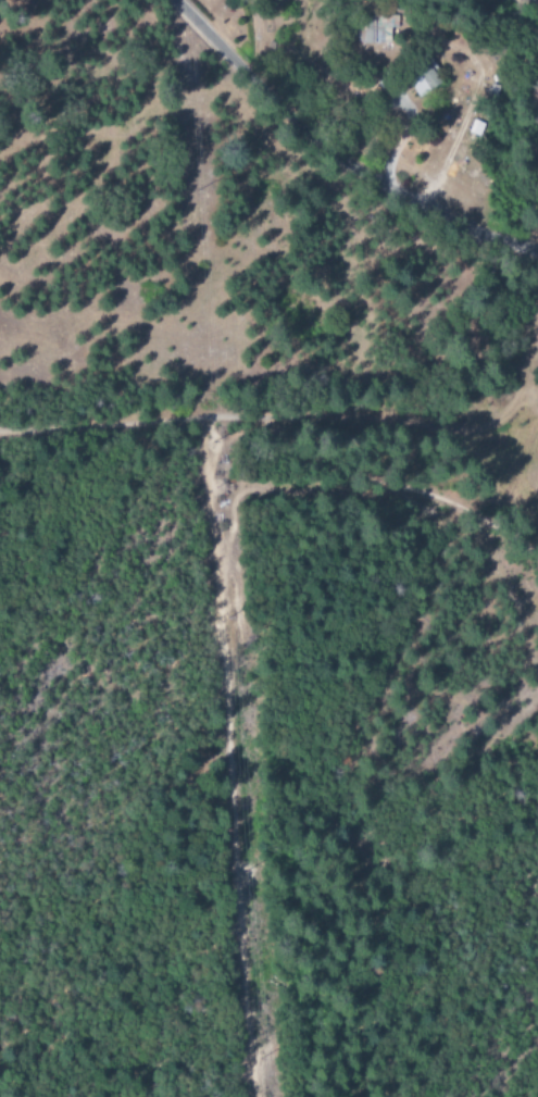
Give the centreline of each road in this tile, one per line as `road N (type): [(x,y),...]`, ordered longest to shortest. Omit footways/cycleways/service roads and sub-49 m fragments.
road 1 (residential): [(537,252),(477,234),(355,170),(170,0)]

